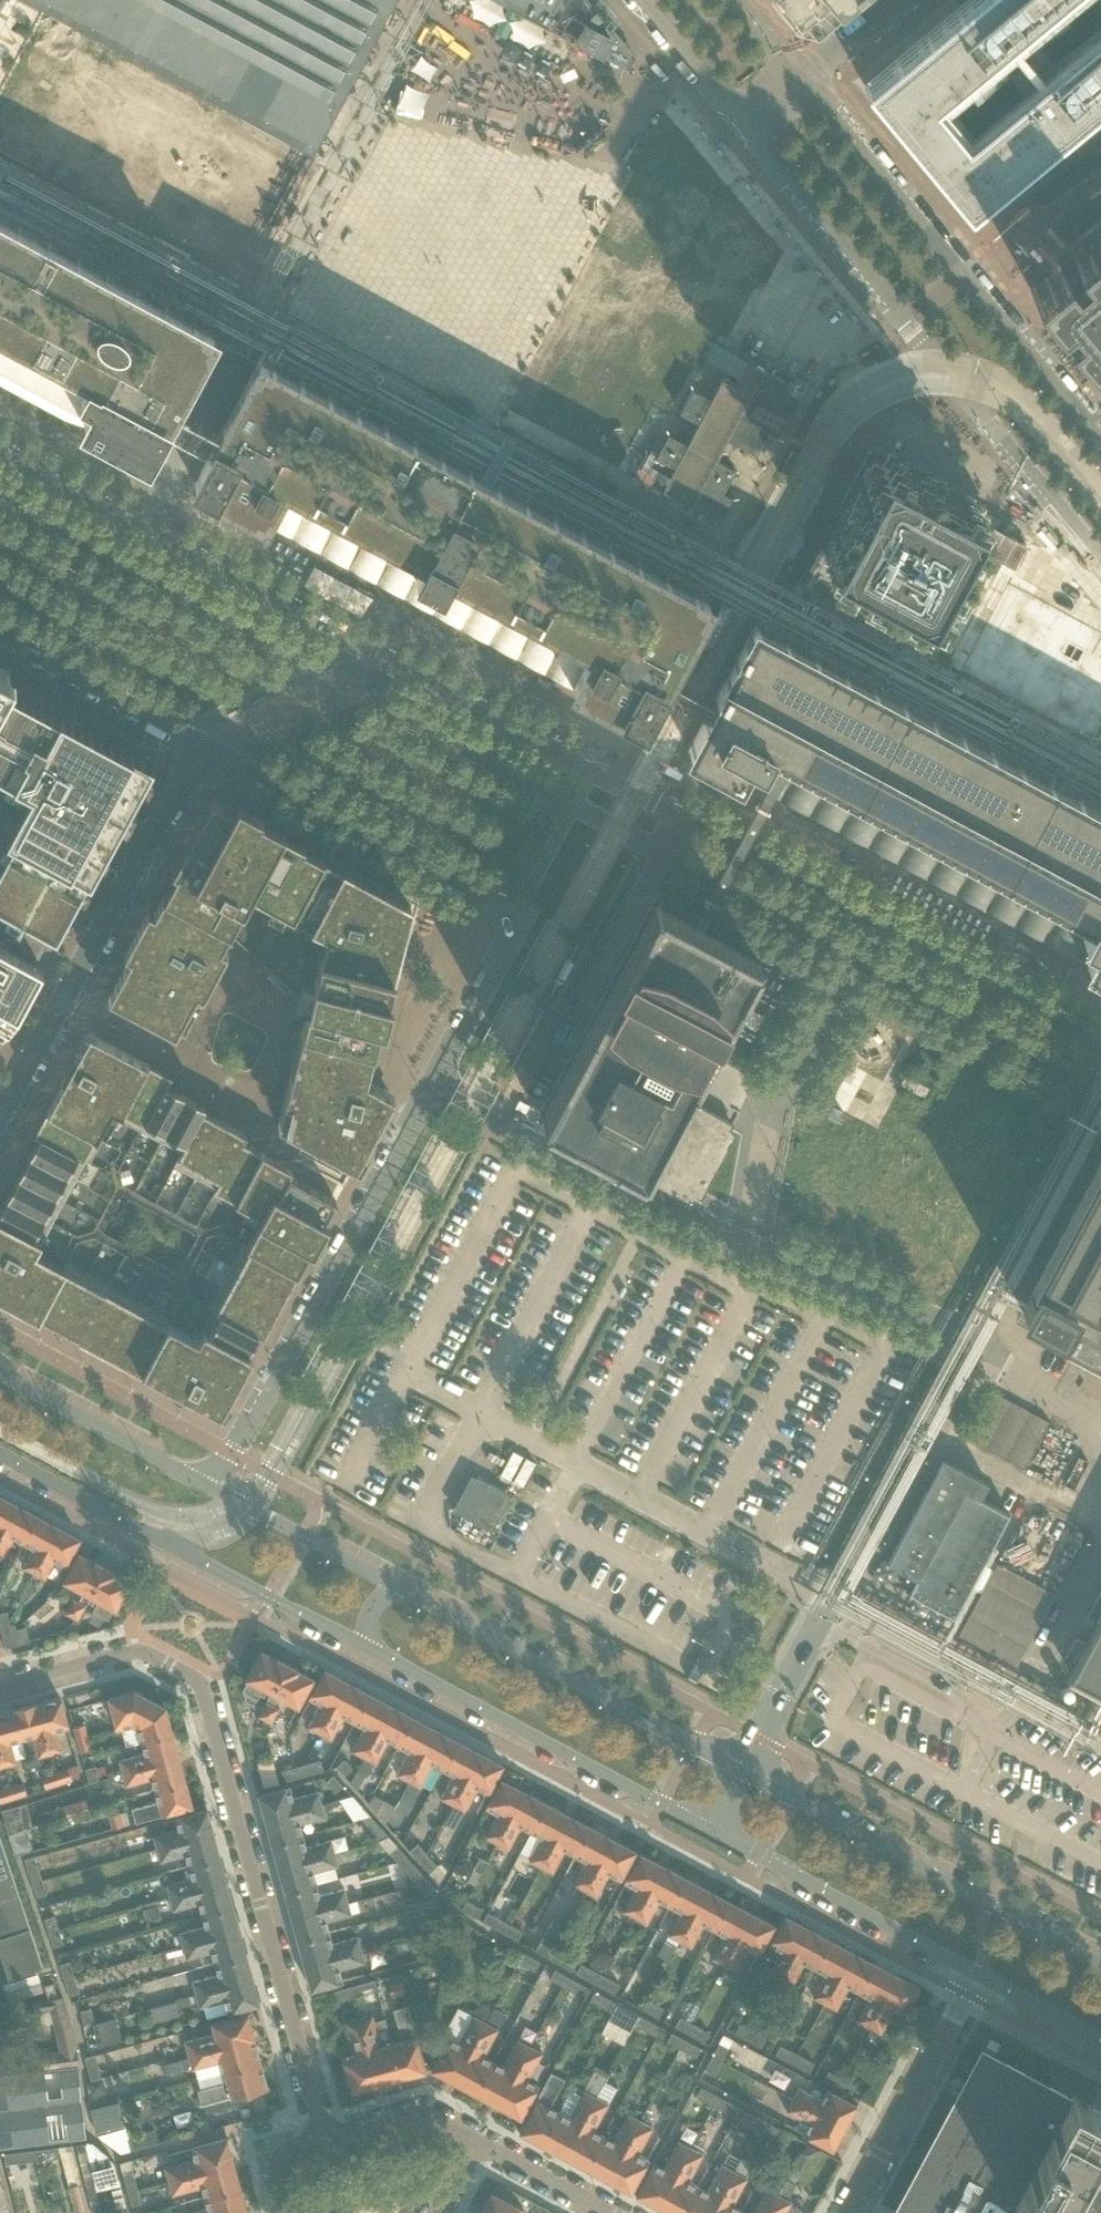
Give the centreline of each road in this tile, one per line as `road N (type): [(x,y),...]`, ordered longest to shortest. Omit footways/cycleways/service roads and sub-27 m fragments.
road 1 (residential): [(1100,1046),(141,530)]
road 2 (residential): [(198,746),(522,920),(231,1454),(189,1476)]
road 3 (secondary): [(0,1456),(704,1829)]
road 4 (tertiary): [(635,0),(1100,564)]
road 5 (residential): [(0,1687),(136,1652),(195,1680),(324,2142)]
road 6 (secondary): [(737,1770),(189,1476)]
road 7 (residential): [(426,0),(141,530)]
road 8 (tertiary): [(1100,437),(736,0)]
road 9 (residential): [(972,1341),(737,1770)]
road 10 (residential): [(198,746),(0,1124)]
road 11 (secondary): [(1100,1968),(737,1770)]
road 12 (secondary): [(704,1829),(976,1974)]
road 13 (residential): [(848,2212),(976,1974)]
road 14 (residential): [(0,639),(198,746)]
road 15 (secondary): [(189,1476),(0,1374)]
road 16 (residential): [(141,530),(0,454)]
road 17 (residential): [(324,2142),(416,2118),(474,2140)]
road 18 (residential): [(608,2212),(474,2140)]
road 19 (secondary): [(976,1974),(1100,2041)]

